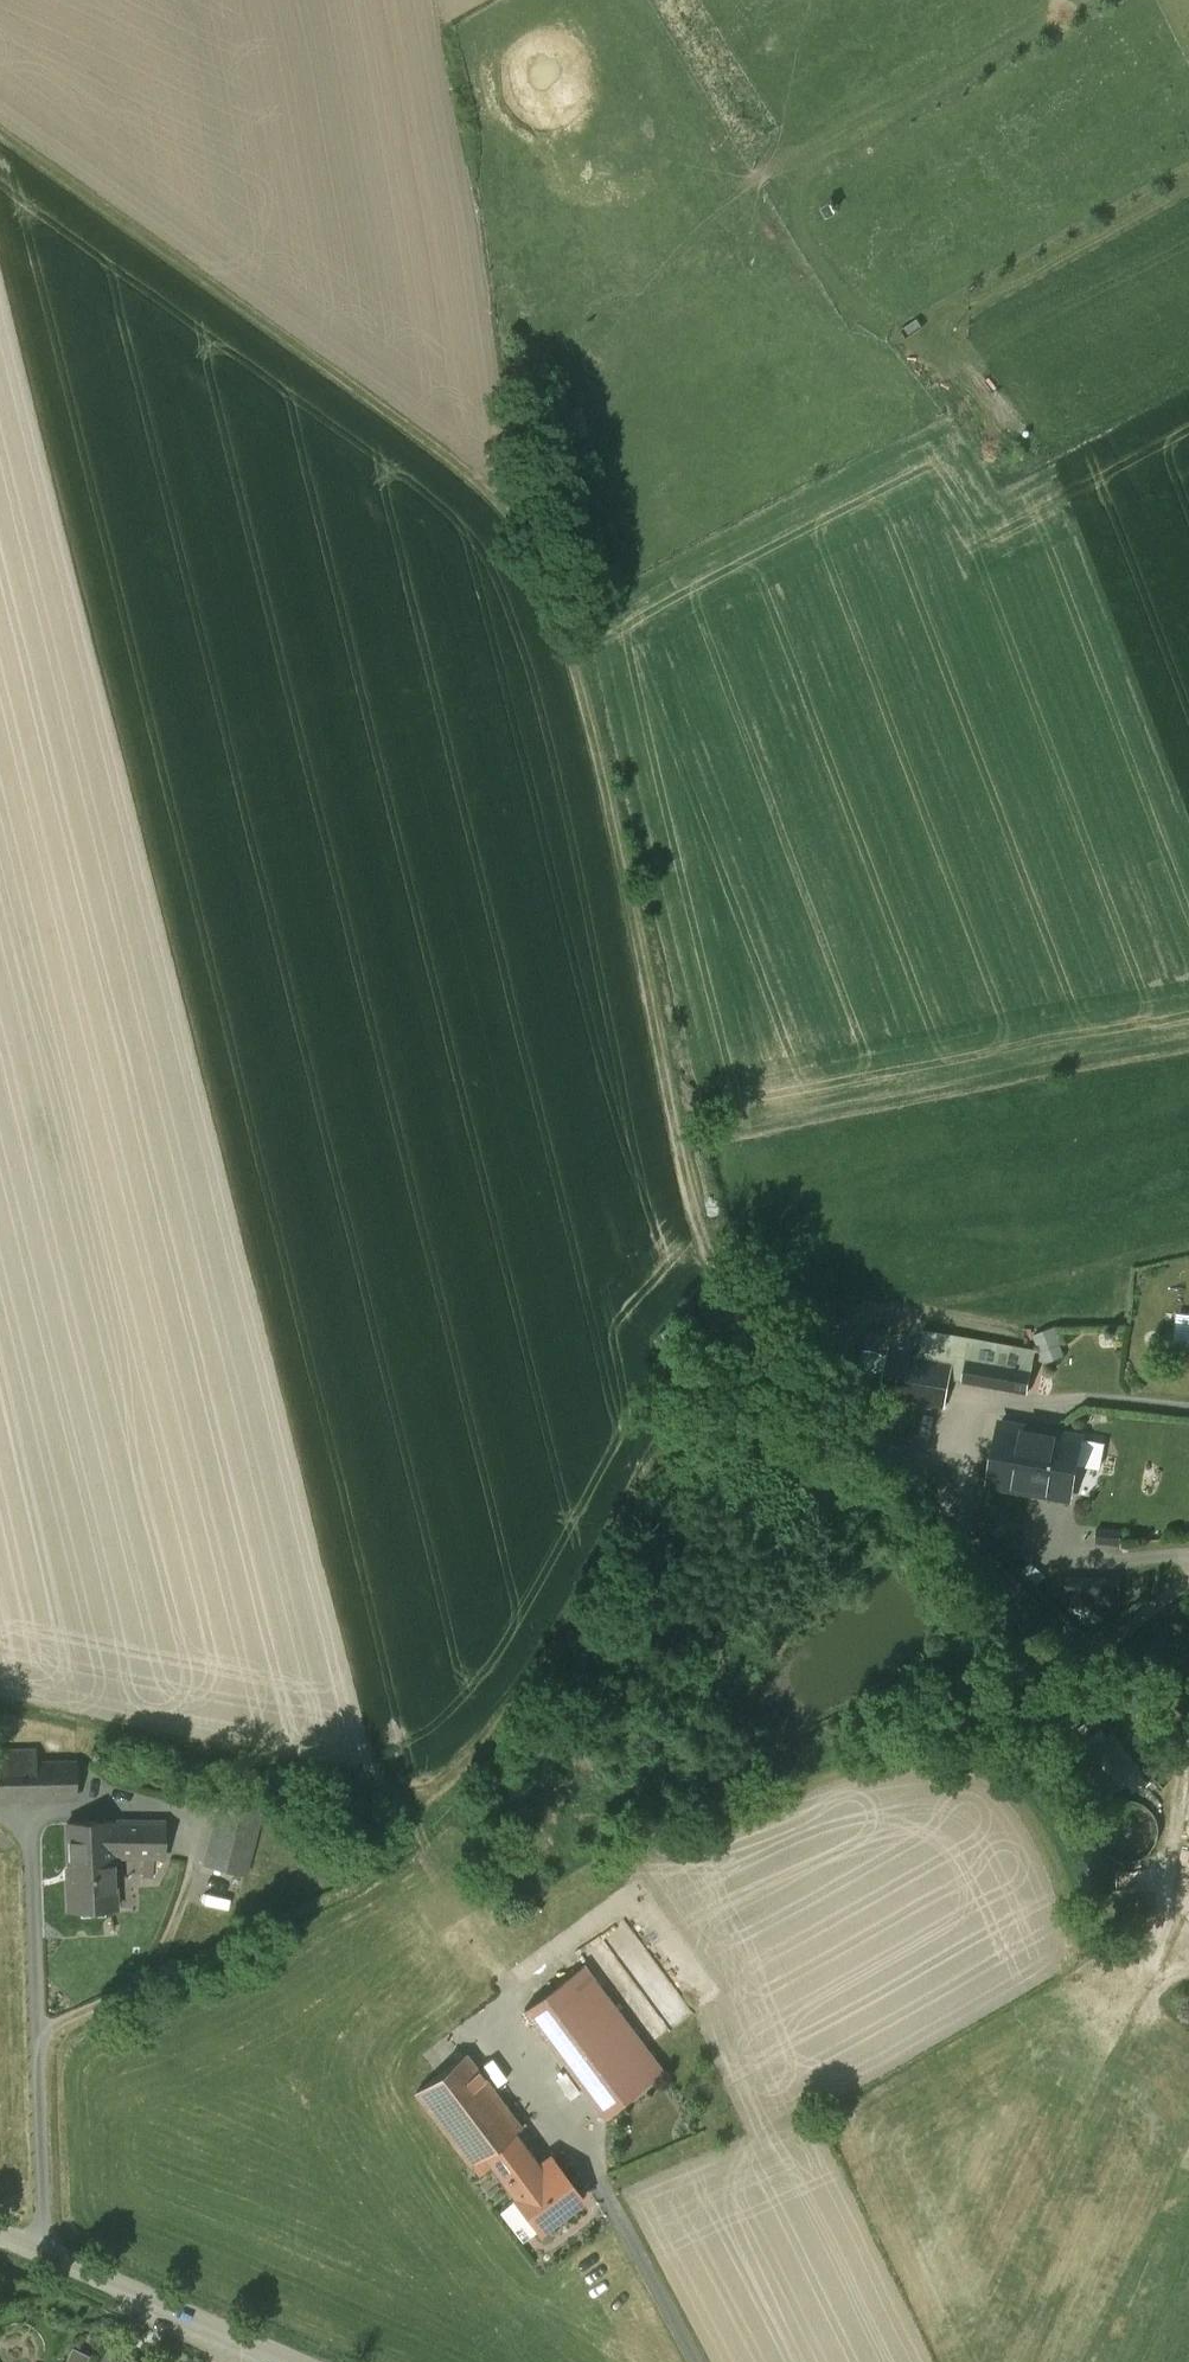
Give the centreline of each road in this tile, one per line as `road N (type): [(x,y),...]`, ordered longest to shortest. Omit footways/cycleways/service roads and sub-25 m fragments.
road 1 (track): [(0,136),(388,412),(502,507),(577,676),(692,1202),(722,1267),(770,1337),(927,1484)]
road 2 (residential): [(301,2361),(0,2237)]

